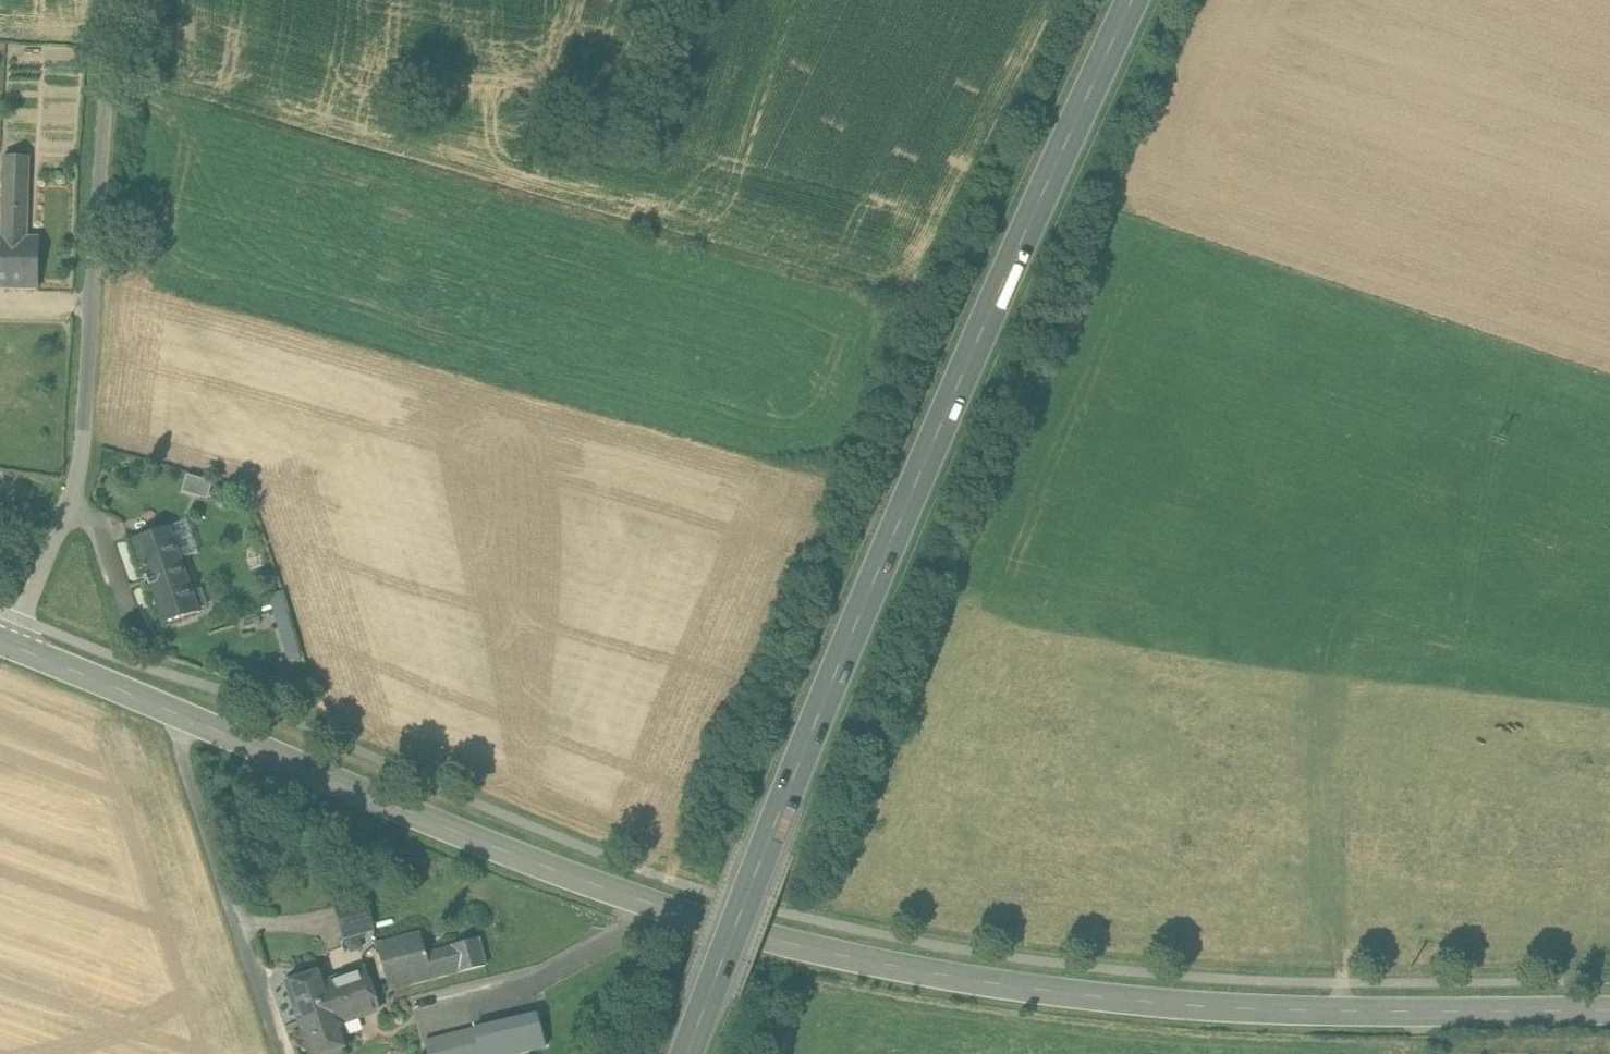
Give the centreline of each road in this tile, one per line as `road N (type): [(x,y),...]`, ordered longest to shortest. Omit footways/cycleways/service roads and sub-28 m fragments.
road 1 (tertiary): [(20,644),(787,943),(1018,985),(1219,1007),(1609,1009)]
road 2 (primary): [(1135,0),(956,391),(689,1053)]
road 3 (unclassified): [(20,644),(89,460),(122,0)]

